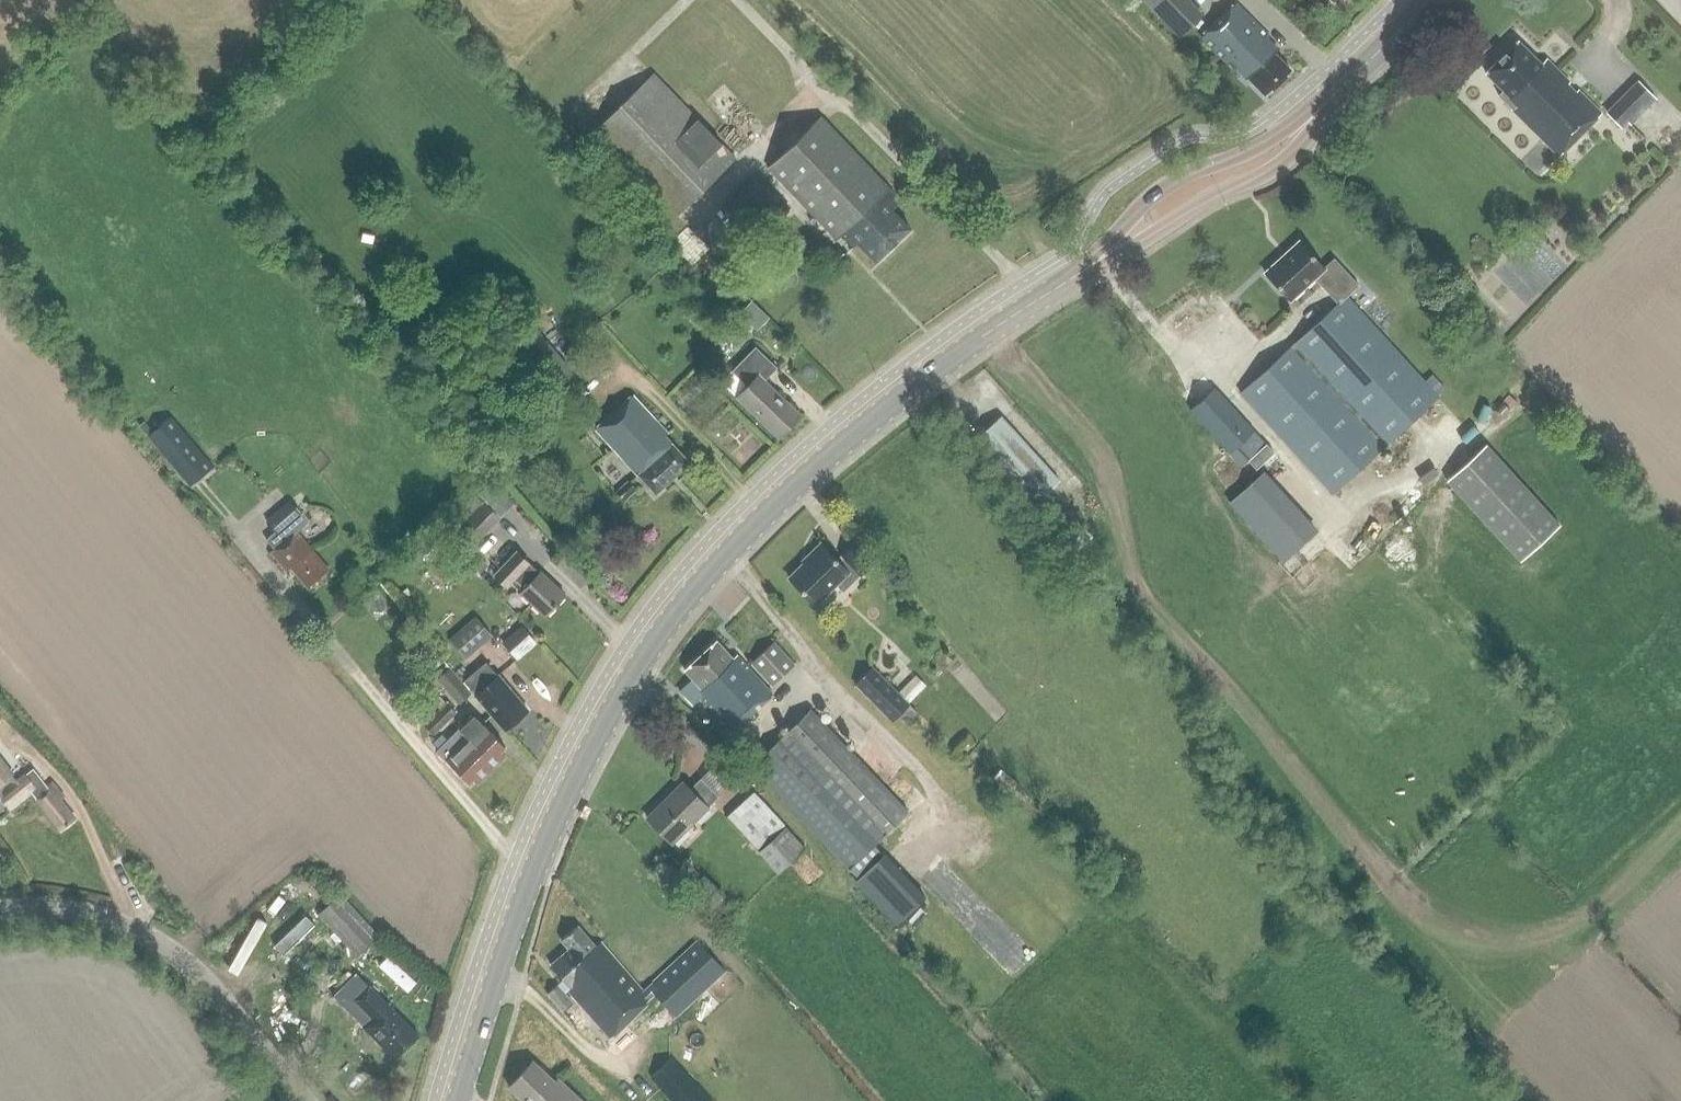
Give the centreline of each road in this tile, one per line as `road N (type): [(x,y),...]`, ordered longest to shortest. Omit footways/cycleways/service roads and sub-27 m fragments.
road 1 (secondary): [(460,1100),(562,806),(662,631),(831,453),(945,363),(1113,249)]
road 2 (tertiary): [(308,1100),(195,965),(145,932),(101,913),(57,909),(0,920)]
road 3 (secondary): [(1296,133),(1176,180),(1125,223),(1113,249)]
road 4 (secondary): [(1113,249),(1142,242),(1280,165),(1296,133)]
road 5 (secondary): [(1296,133),(1430,0)]

